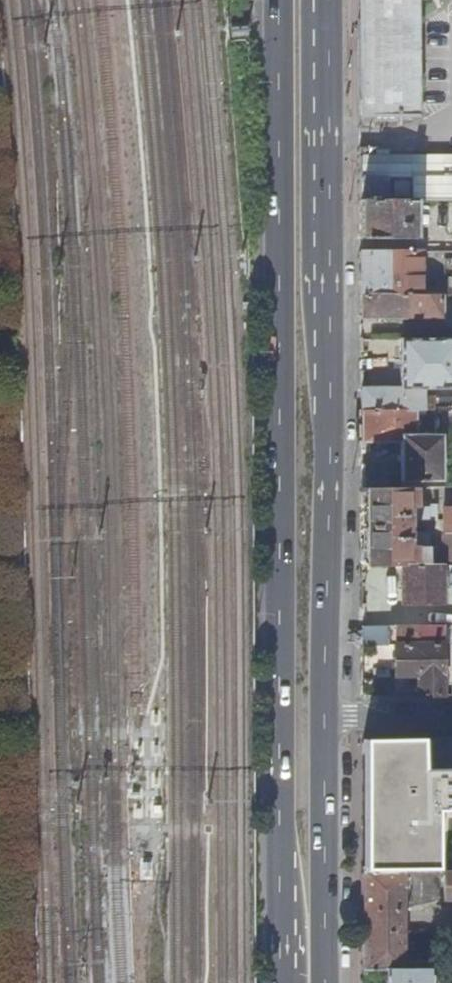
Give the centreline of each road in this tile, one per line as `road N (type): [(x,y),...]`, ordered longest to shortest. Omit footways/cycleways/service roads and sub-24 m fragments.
road 1 (primary): [(272,0),(284,982)]
road 2 (primary): [(322,721),(320,0)]
road 3 (primary): [(322,982),(322,721)]
road 4 (residential): [(322,721),(451,719)]

